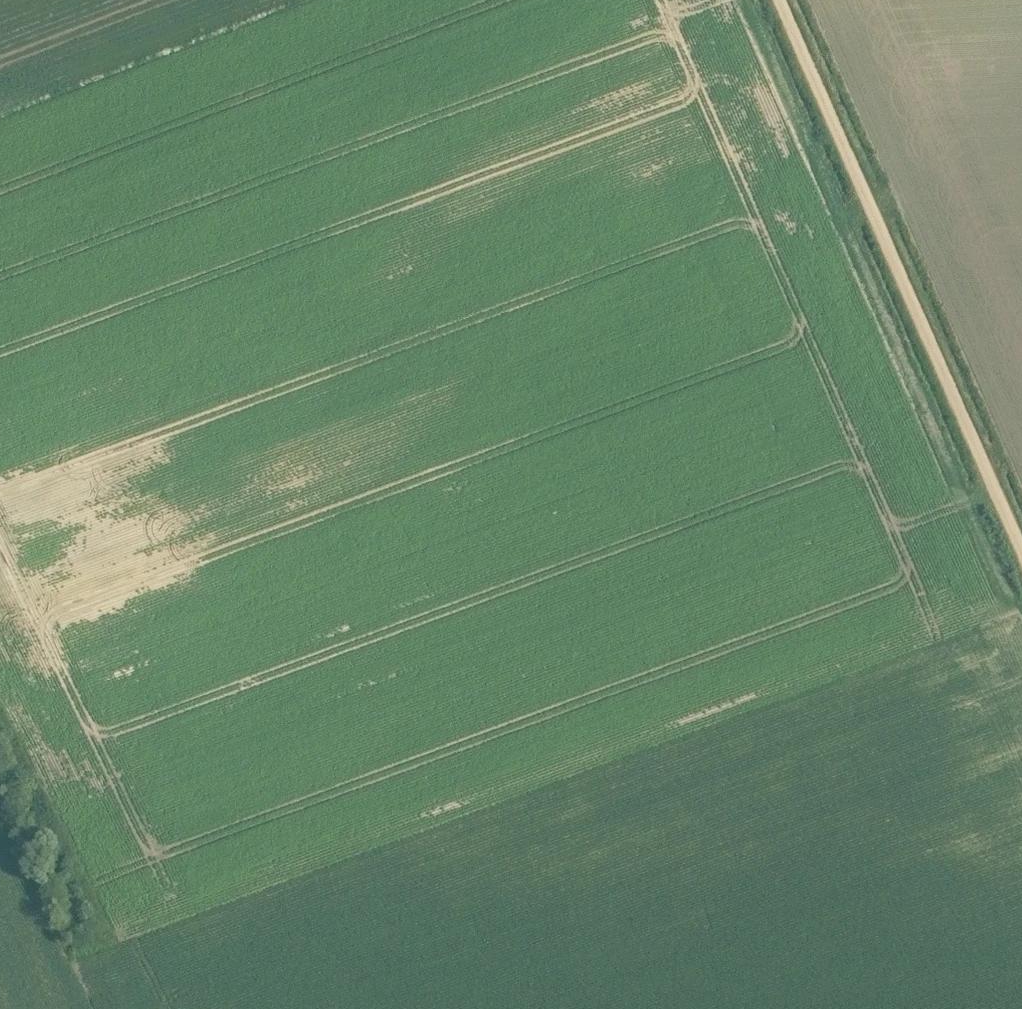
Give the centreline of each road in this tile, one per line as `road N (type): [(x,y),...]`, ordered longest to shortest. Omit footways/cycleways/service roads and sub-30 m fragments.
road 1 (track): [(783,0),(1021,542)]

